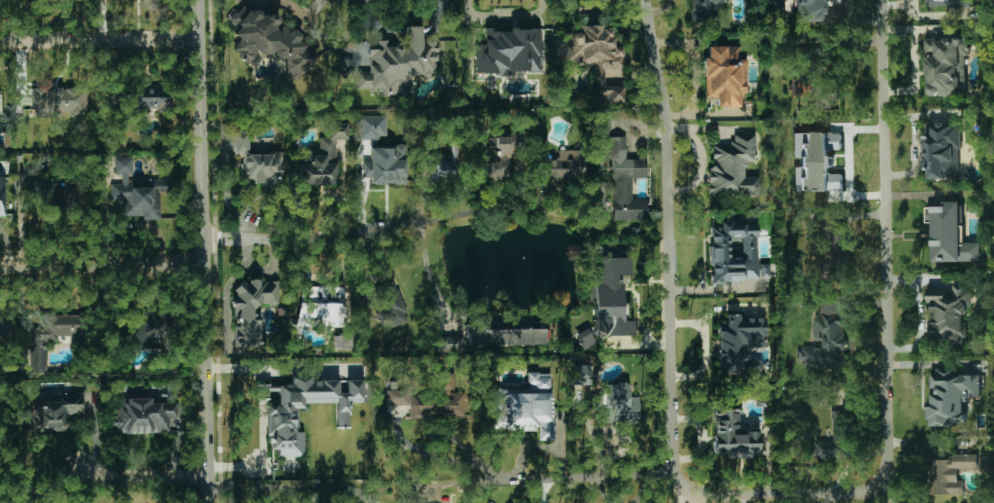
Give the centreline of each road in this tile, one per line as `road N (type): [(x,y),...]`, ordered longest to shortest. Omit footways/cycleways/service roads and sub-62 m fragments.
road 1 (residential): [(673,453),(681,493),(875,492),(889,472),(881,0)]
road 2 (residential): [(580,215),(495,205),(329,239),(219,241),(187,265),(0,265)]
road 3 (tertiary): [(207,502),(195,0)]
road 4 (residential): [(673,453),(668,118),(647,0)]
road 5 (residential): [(673,474),(471,481)]
road 6 (residential): [(196,39),(0,43)]
road 7 (residential): [(207,482),(81,476)]

